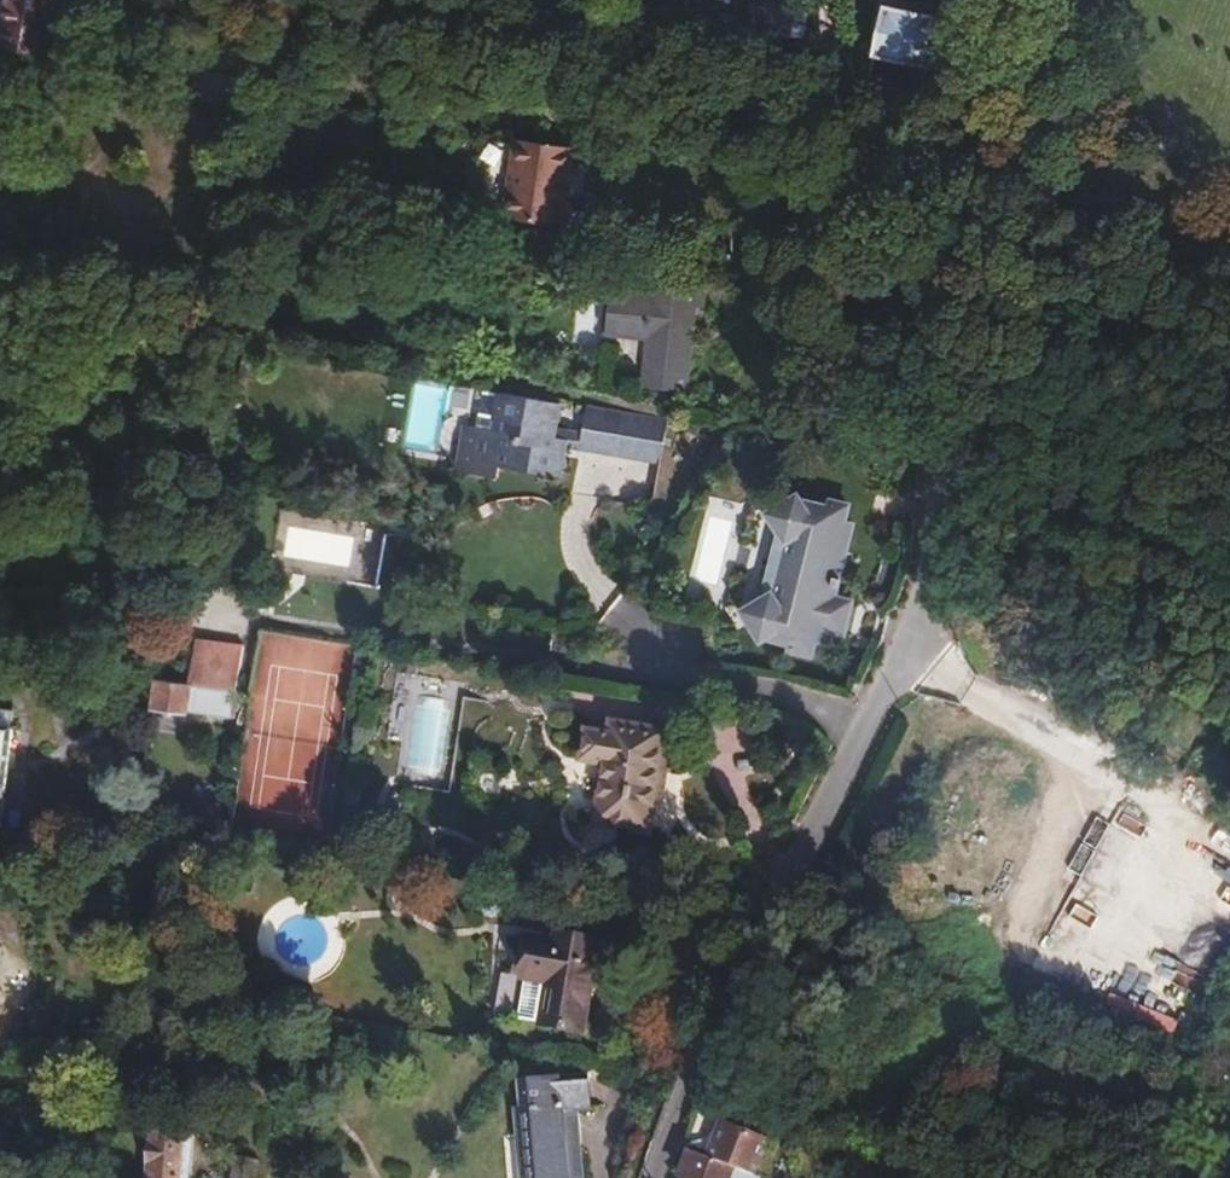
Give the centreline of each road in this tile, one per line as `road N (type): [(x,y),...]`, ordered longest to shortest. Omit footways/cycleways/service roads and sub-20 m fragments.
road 1 (residential): [(658,1177),(696,1057),(714,1041),(840,783),(926,582),(934,392),(907,239),(869,140)]
road 2 (residential): [(869,140),(829,122),(154,28),(121,0)]
road 3 (track): [(216,613),(199,595),(262,43)]
road 4 (residential): [(869,140),(825,0)]

